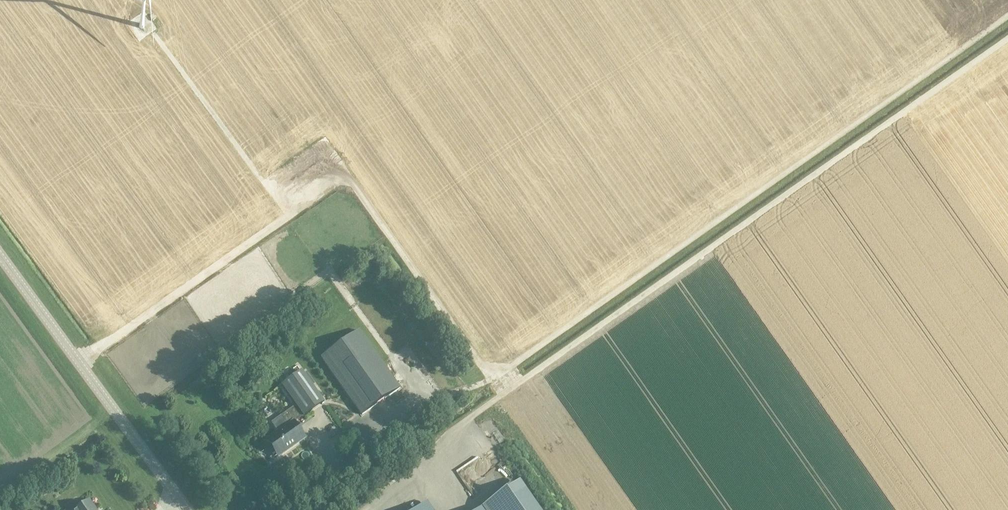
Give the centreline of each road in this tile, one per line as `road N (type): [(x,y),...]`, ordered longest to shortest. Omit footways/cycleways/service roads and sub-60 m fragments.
road 1 (tertiary): [(188,509),(0,254)]

